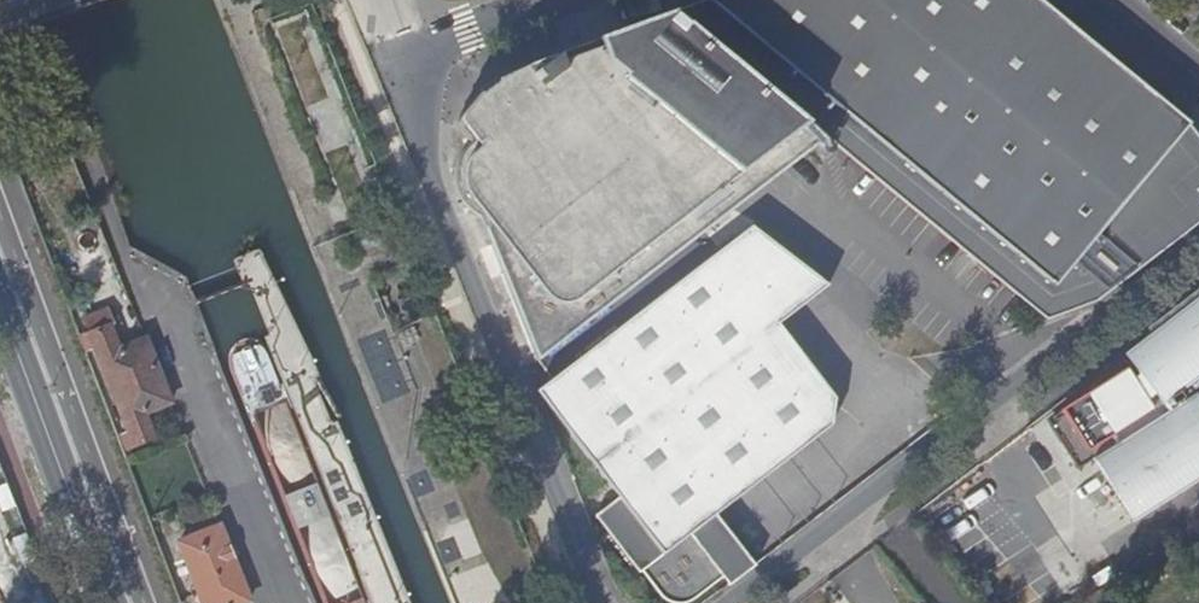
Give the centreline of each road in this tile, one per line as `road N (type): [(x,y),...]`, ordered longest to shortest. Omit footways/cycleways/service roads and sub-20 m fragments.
road 1 (residential): [(551,0),(455,33),(430,54),(411,88),(409,124),(424,188),(605,602)]
road 2 (residential): [(1198,241),(732,602)]
road 3 (tertiary): [(0,302),(113,602)]

